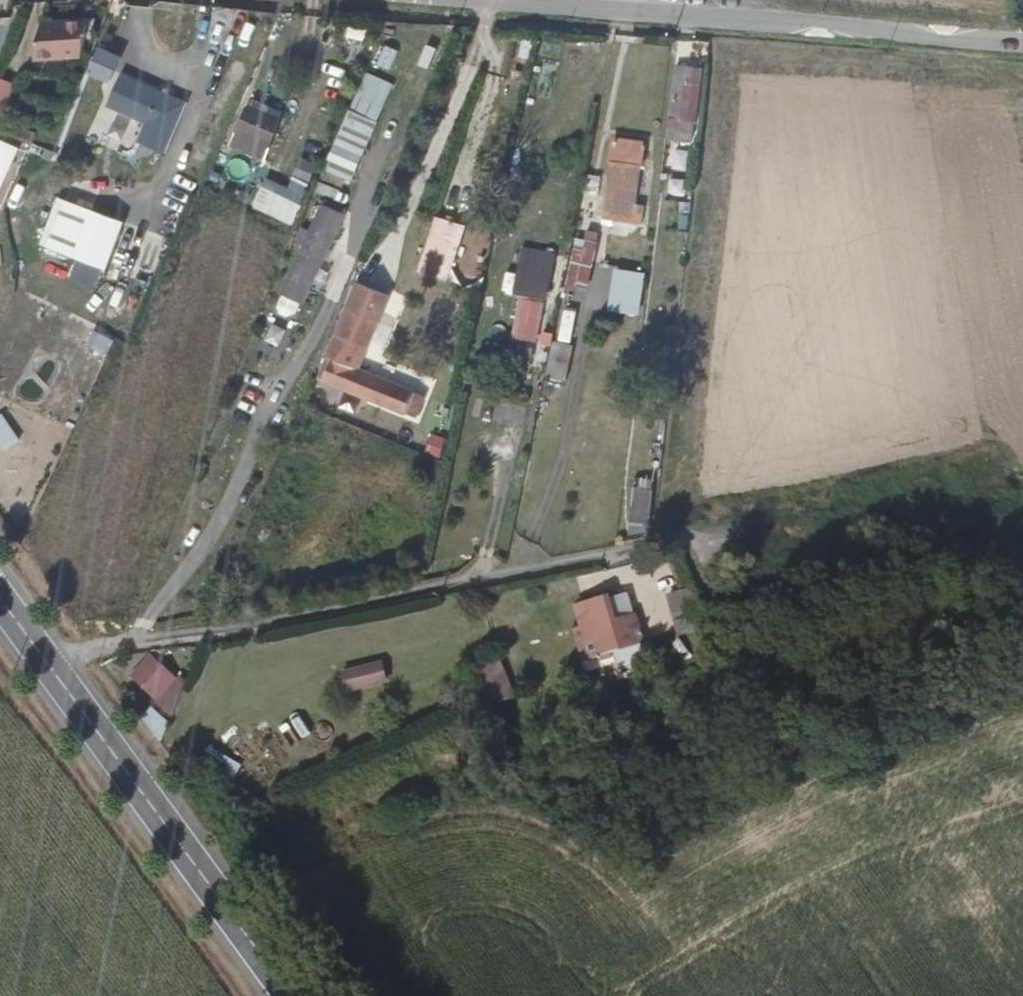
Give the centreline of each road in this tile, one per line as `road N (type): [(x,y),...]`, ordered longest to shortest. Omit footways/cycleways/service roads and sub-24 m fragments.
road 1 (unclassified): [(657,541),(54,659)]
road 2 (unclassified): [(492,0),(1022,44)]
road 3 (tertiary): [(54,659),(308,995)]

